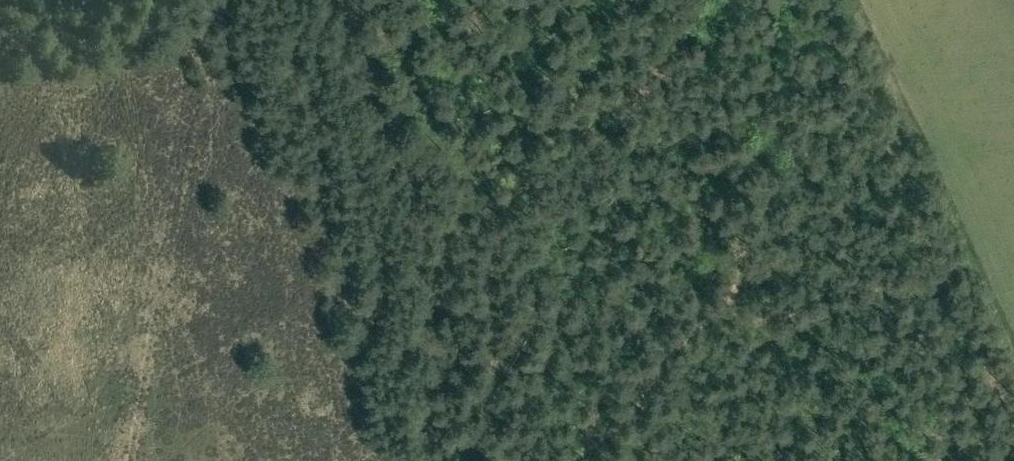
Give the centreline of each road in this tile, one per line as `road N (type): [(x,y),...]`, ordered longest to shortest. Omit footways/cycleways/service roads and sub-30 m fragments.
road 1 (track): [(559,460),(628,405),(667,346),(708,229),(772,143),(759,84),(773,0)]

